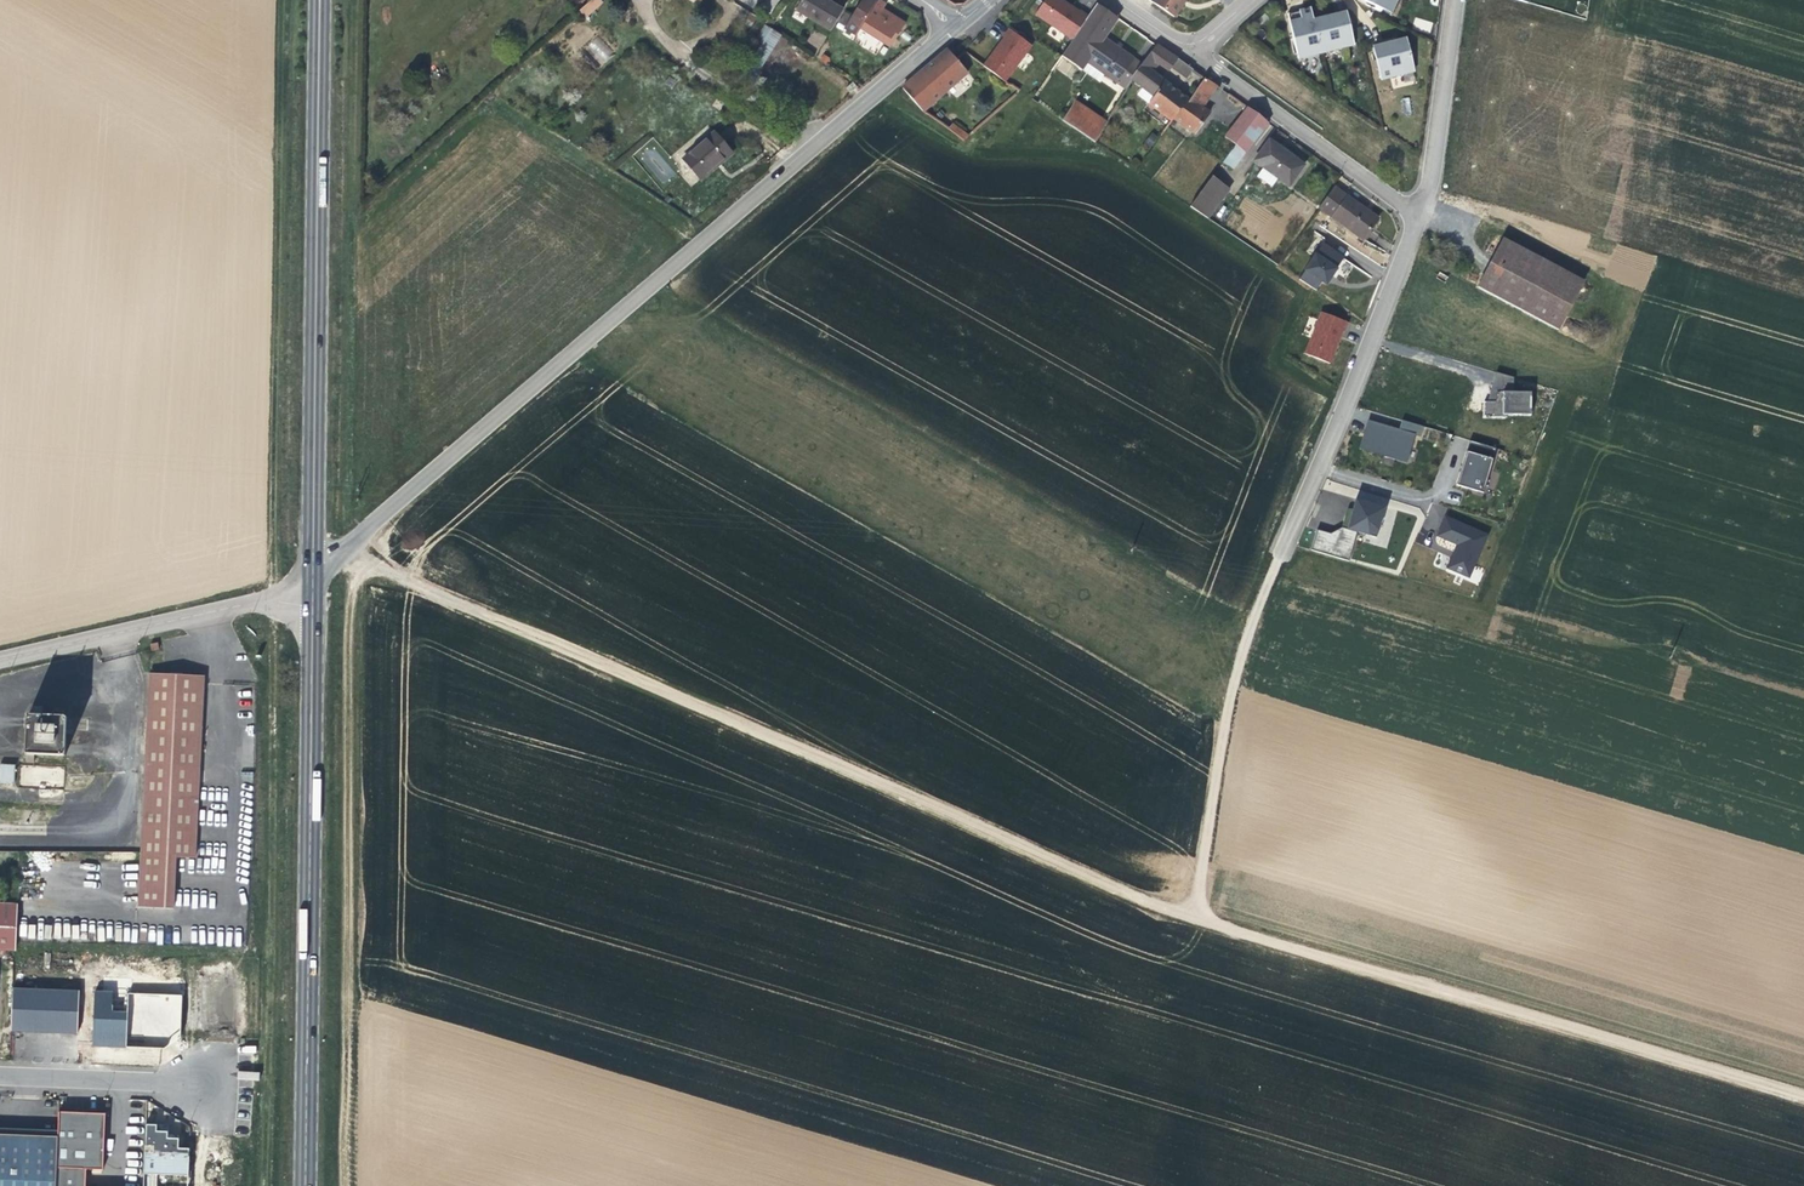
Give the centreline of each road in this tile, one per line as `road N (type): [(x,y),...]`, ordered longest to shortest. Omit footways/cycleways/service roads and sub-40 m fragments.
road 1 (track): [(1803,1098),(1150,901),(344,553)]
road 2 (residential): [(959,24),(310,584)]
road 3 (primary): [(310,584),(303,1185)]
road 4 (primary): [(317,0),(310,584)]
road 5 (residential): [(1420,213),(1275,557)]
road 6 (track): [(1275,557),(1233,662),(1191,915)]
road 7 (unclassified): [(310,584),(0,661)]
road 8 (residential): [(1420,213),(1187,50)]
road 9 (residential): [(1456,0),(1433,178),(1420,213)]
road 10 (unclassified): [(0,1077),(196,1086)]

